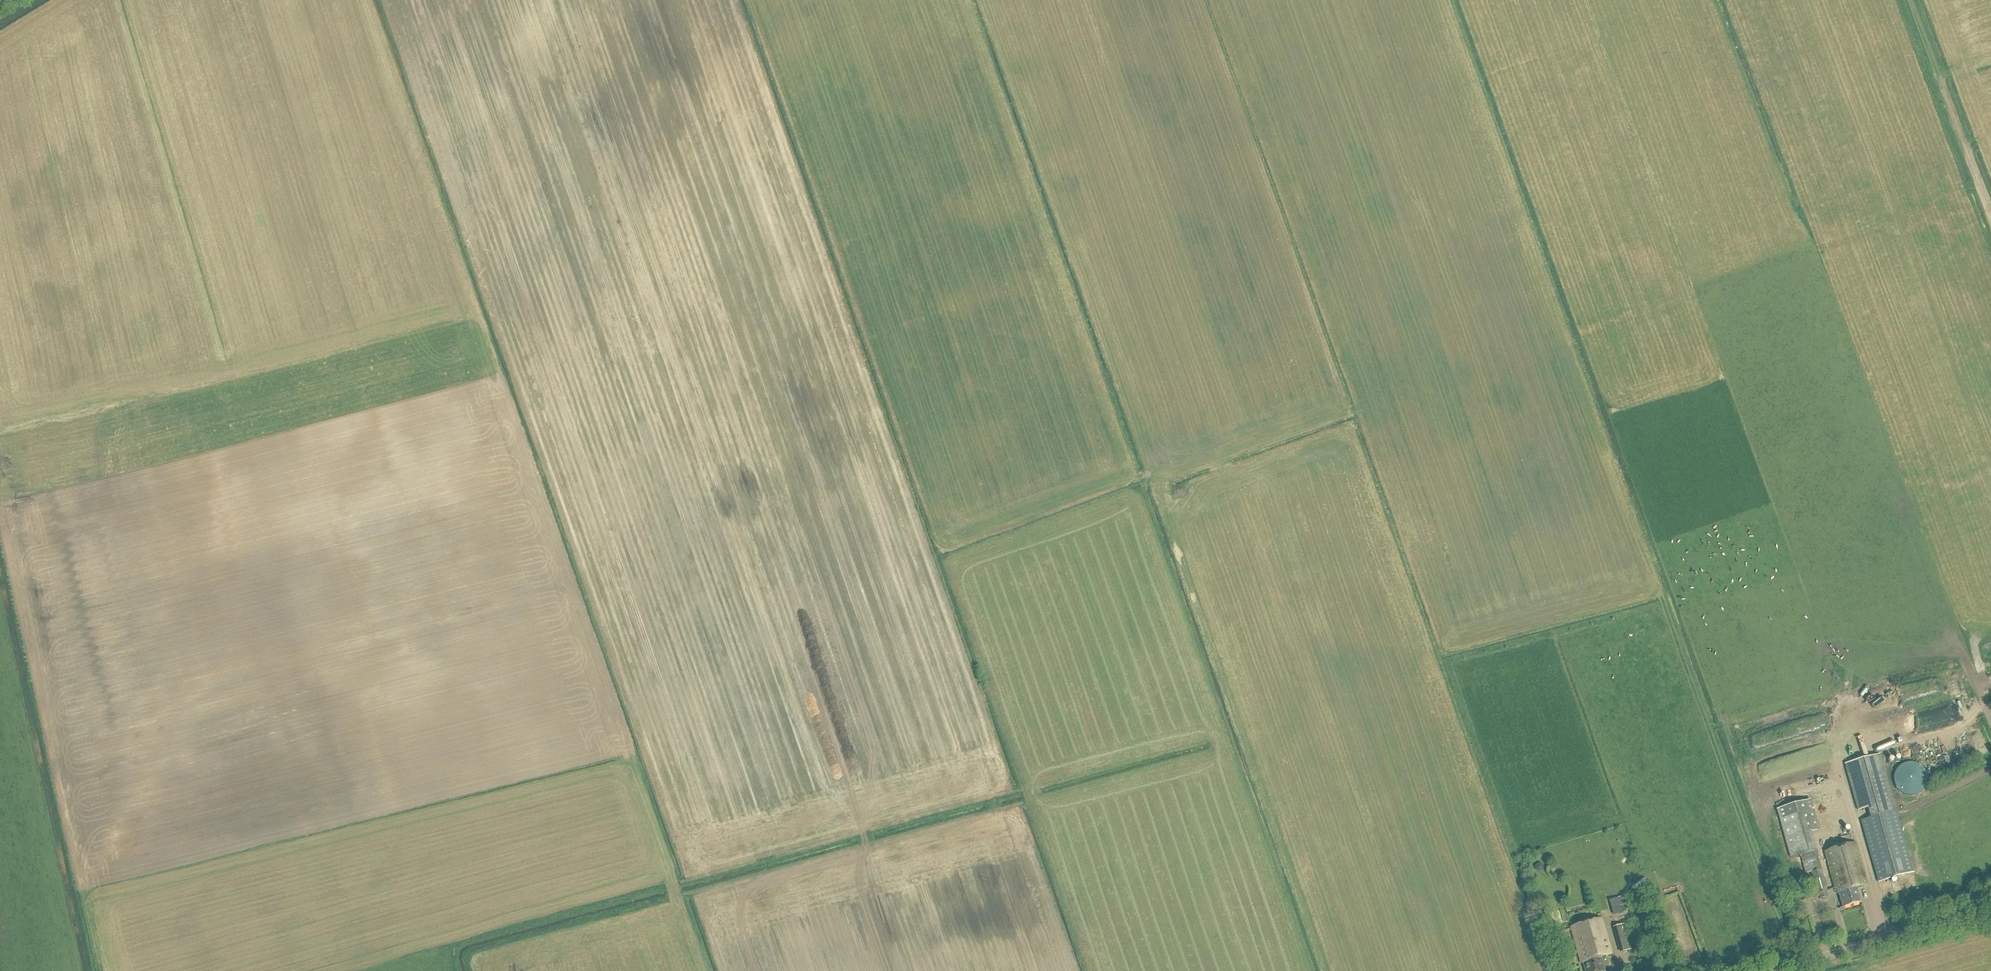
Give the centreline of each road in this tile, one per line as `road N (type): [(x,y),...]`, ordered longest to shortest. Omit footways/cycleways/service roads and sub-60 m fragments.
road 1 (track): [(1155,482),(1326,970)]
road 2 (tertiary): [(1774,970),(1990,910)]

